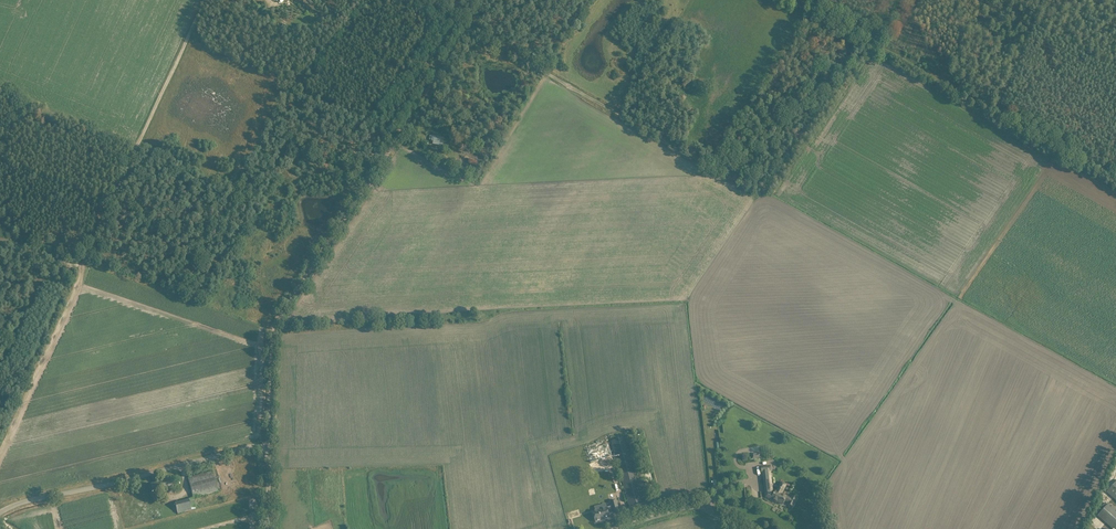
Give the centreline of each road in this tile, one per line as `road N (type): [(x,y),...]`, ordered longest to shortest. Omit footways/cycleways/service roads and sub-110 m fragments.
road 1 (track): [(21,407),(206,0)]
road 2 (track): [(766,188),(418,0)]
road 3 (track): [(468,27),(271,336)]
road 4 (track): [(1115,178),(796,0)]
road 5 (unclassified): [(268,443),(0,514)]
road 6 (track): [(485,316),(271,336)]
road 7 (unclassified): [(617,528),(697,507),(738,528)]

